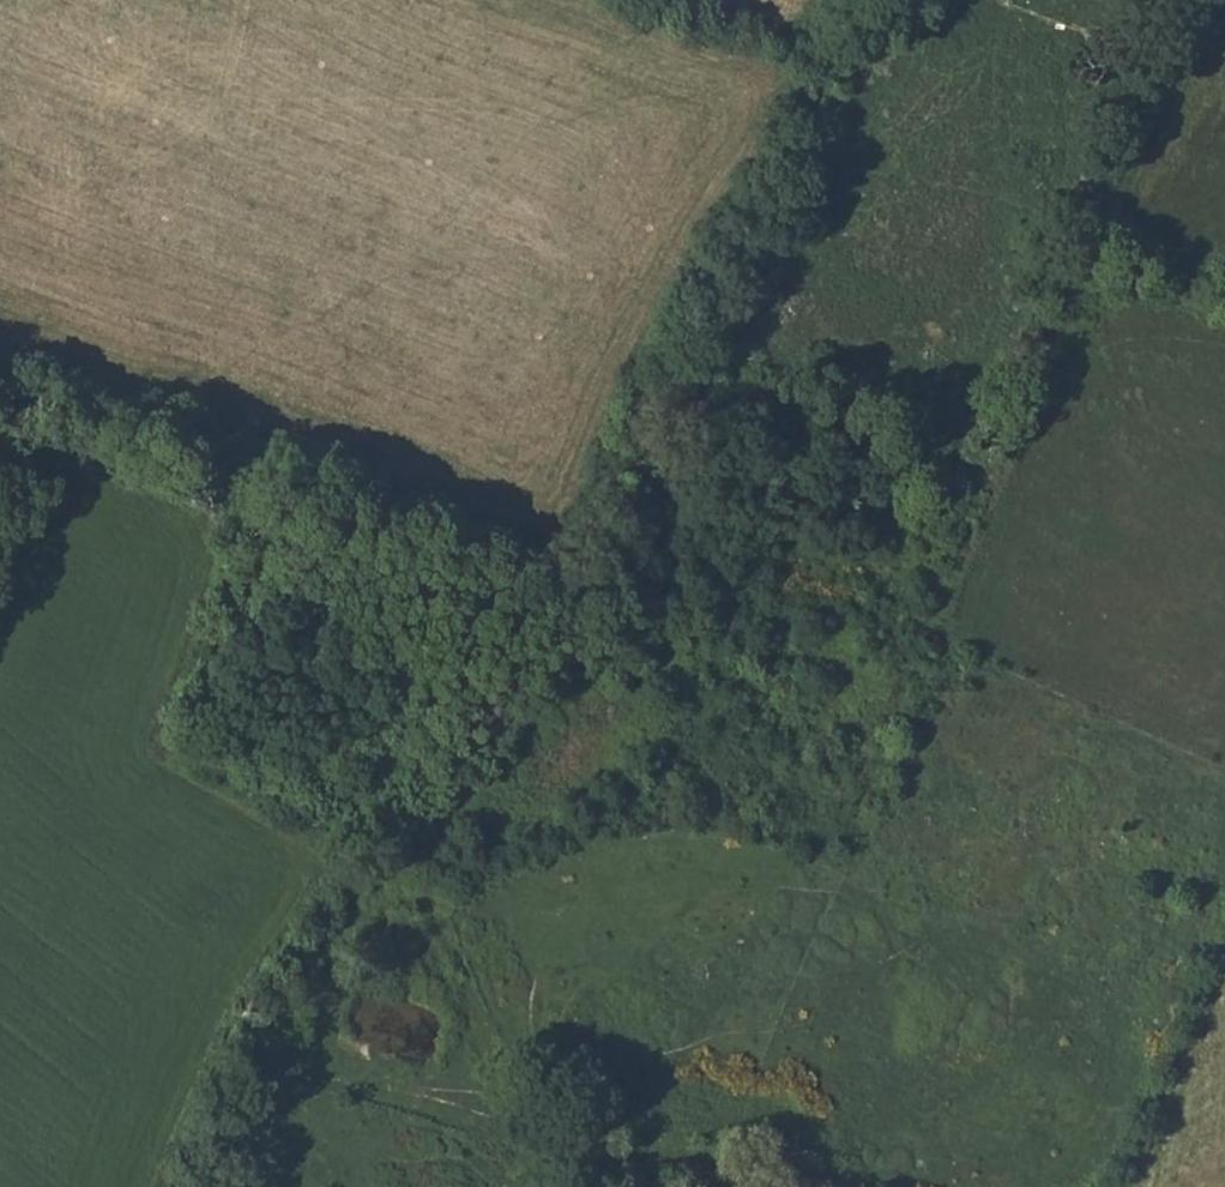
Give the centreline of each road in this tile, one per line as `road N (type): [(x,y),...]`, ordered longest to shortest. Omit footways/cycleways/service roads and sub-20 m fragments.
road 1 (track): [(0,394),(309,506),(589,639)]

